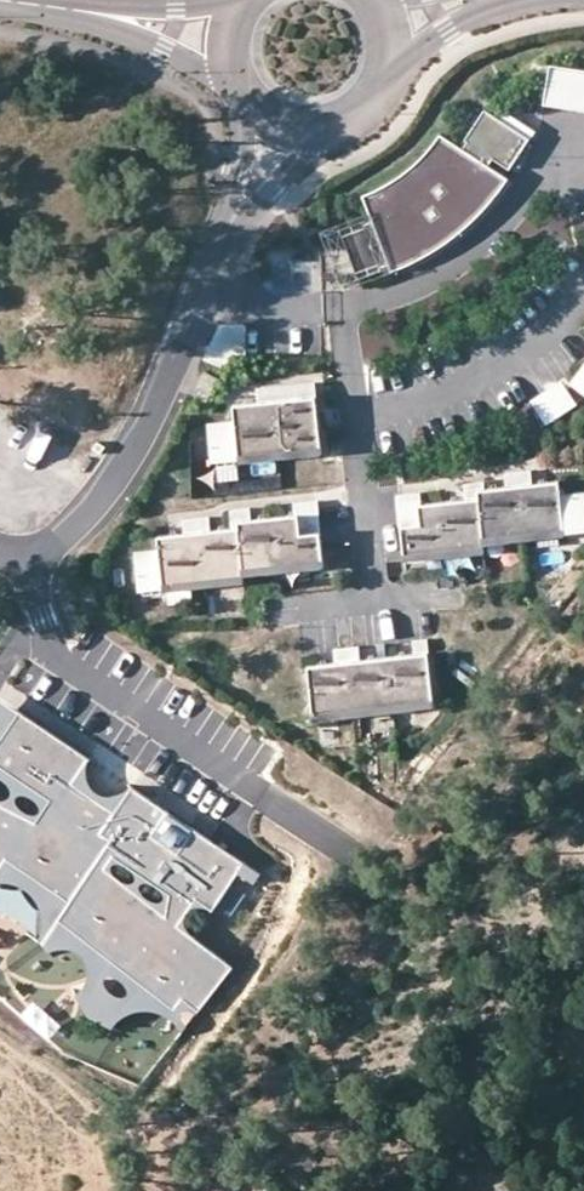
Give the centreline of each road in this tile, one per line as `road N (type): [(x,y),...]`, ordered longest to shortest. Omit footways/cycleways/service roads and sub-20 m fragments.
road 1 (residential): [(282,124),(127,459),(38,566),(43,616),(66,663)]
road 2 (residential): [(0,2),(230,41)]
road 3 (residential): [(282,124),(326,129),(366,109),(390,72),(391,28)]

